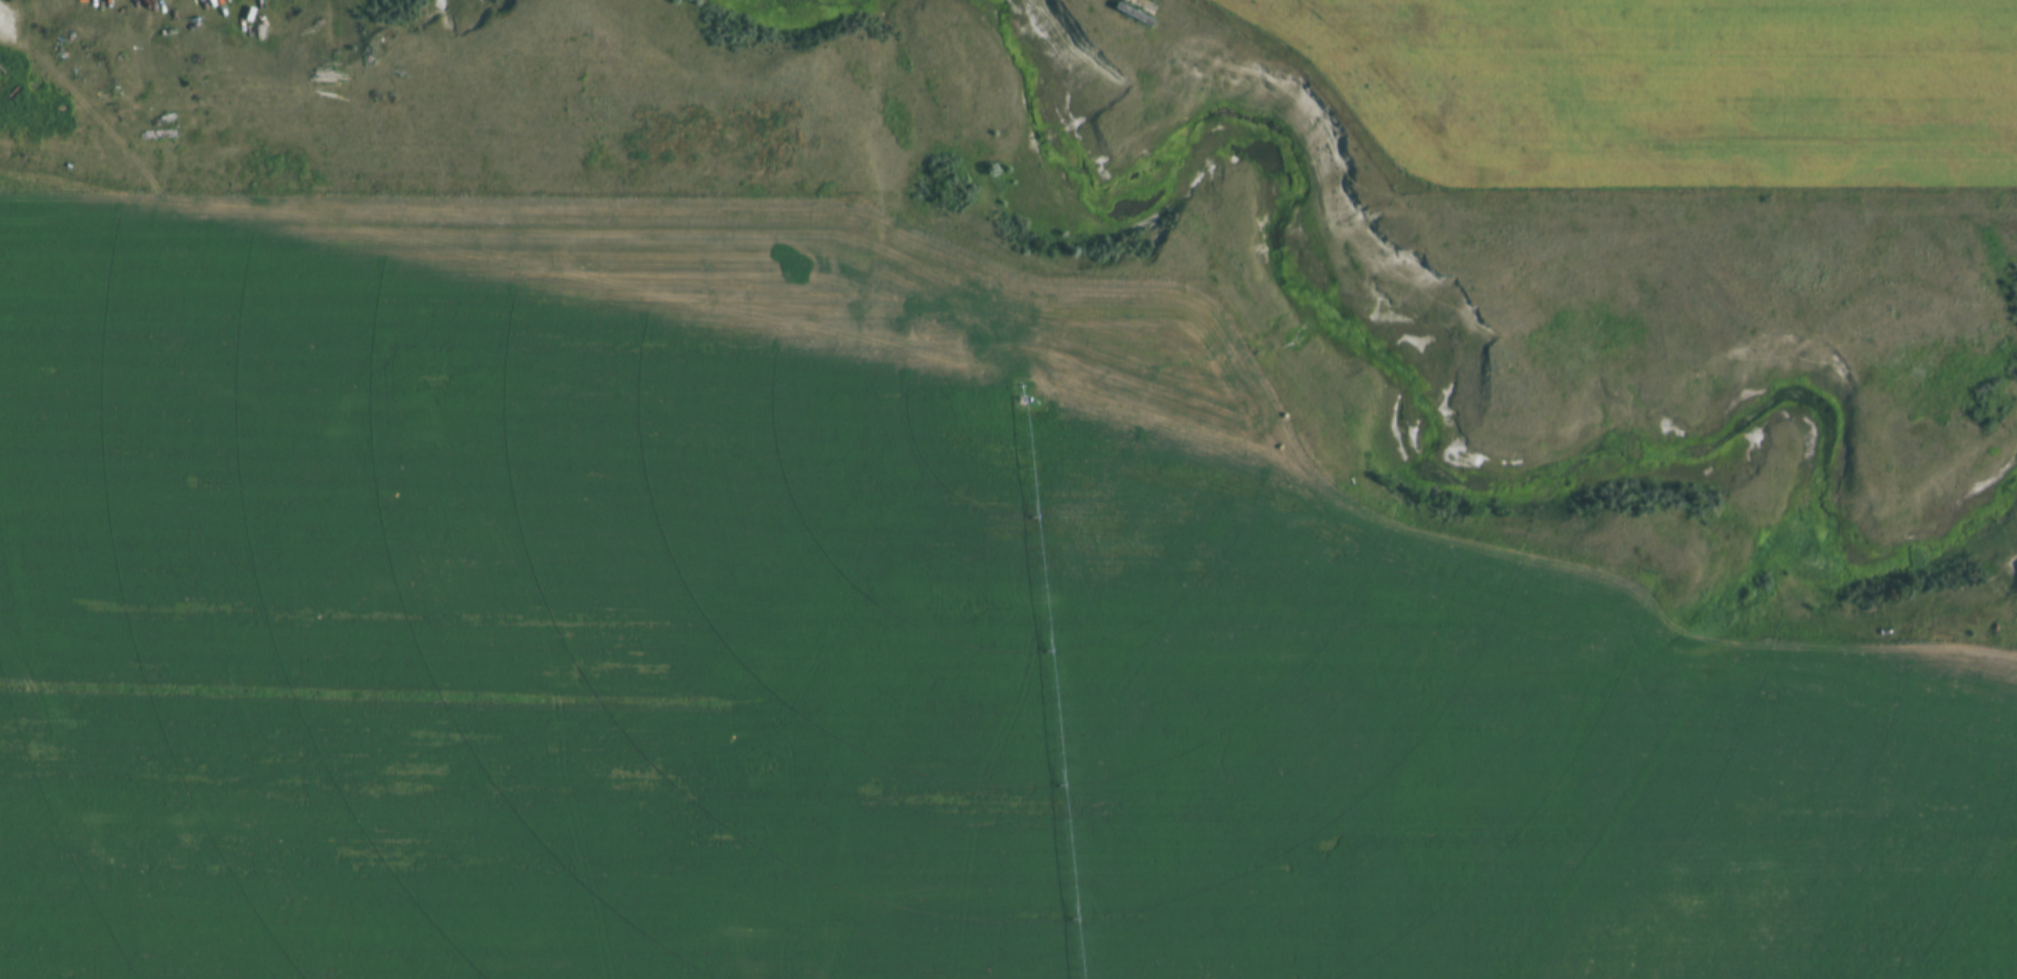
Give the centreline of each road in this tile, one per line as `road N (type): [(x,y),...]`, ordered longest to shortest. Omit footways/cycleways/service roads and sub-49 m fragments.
road 1 (track): [(2016,689),(1330,661),(817,656)]
road 2 (track): [(842,978),(824,835),(816,639),(799,603),(765,583),(0,559)]

